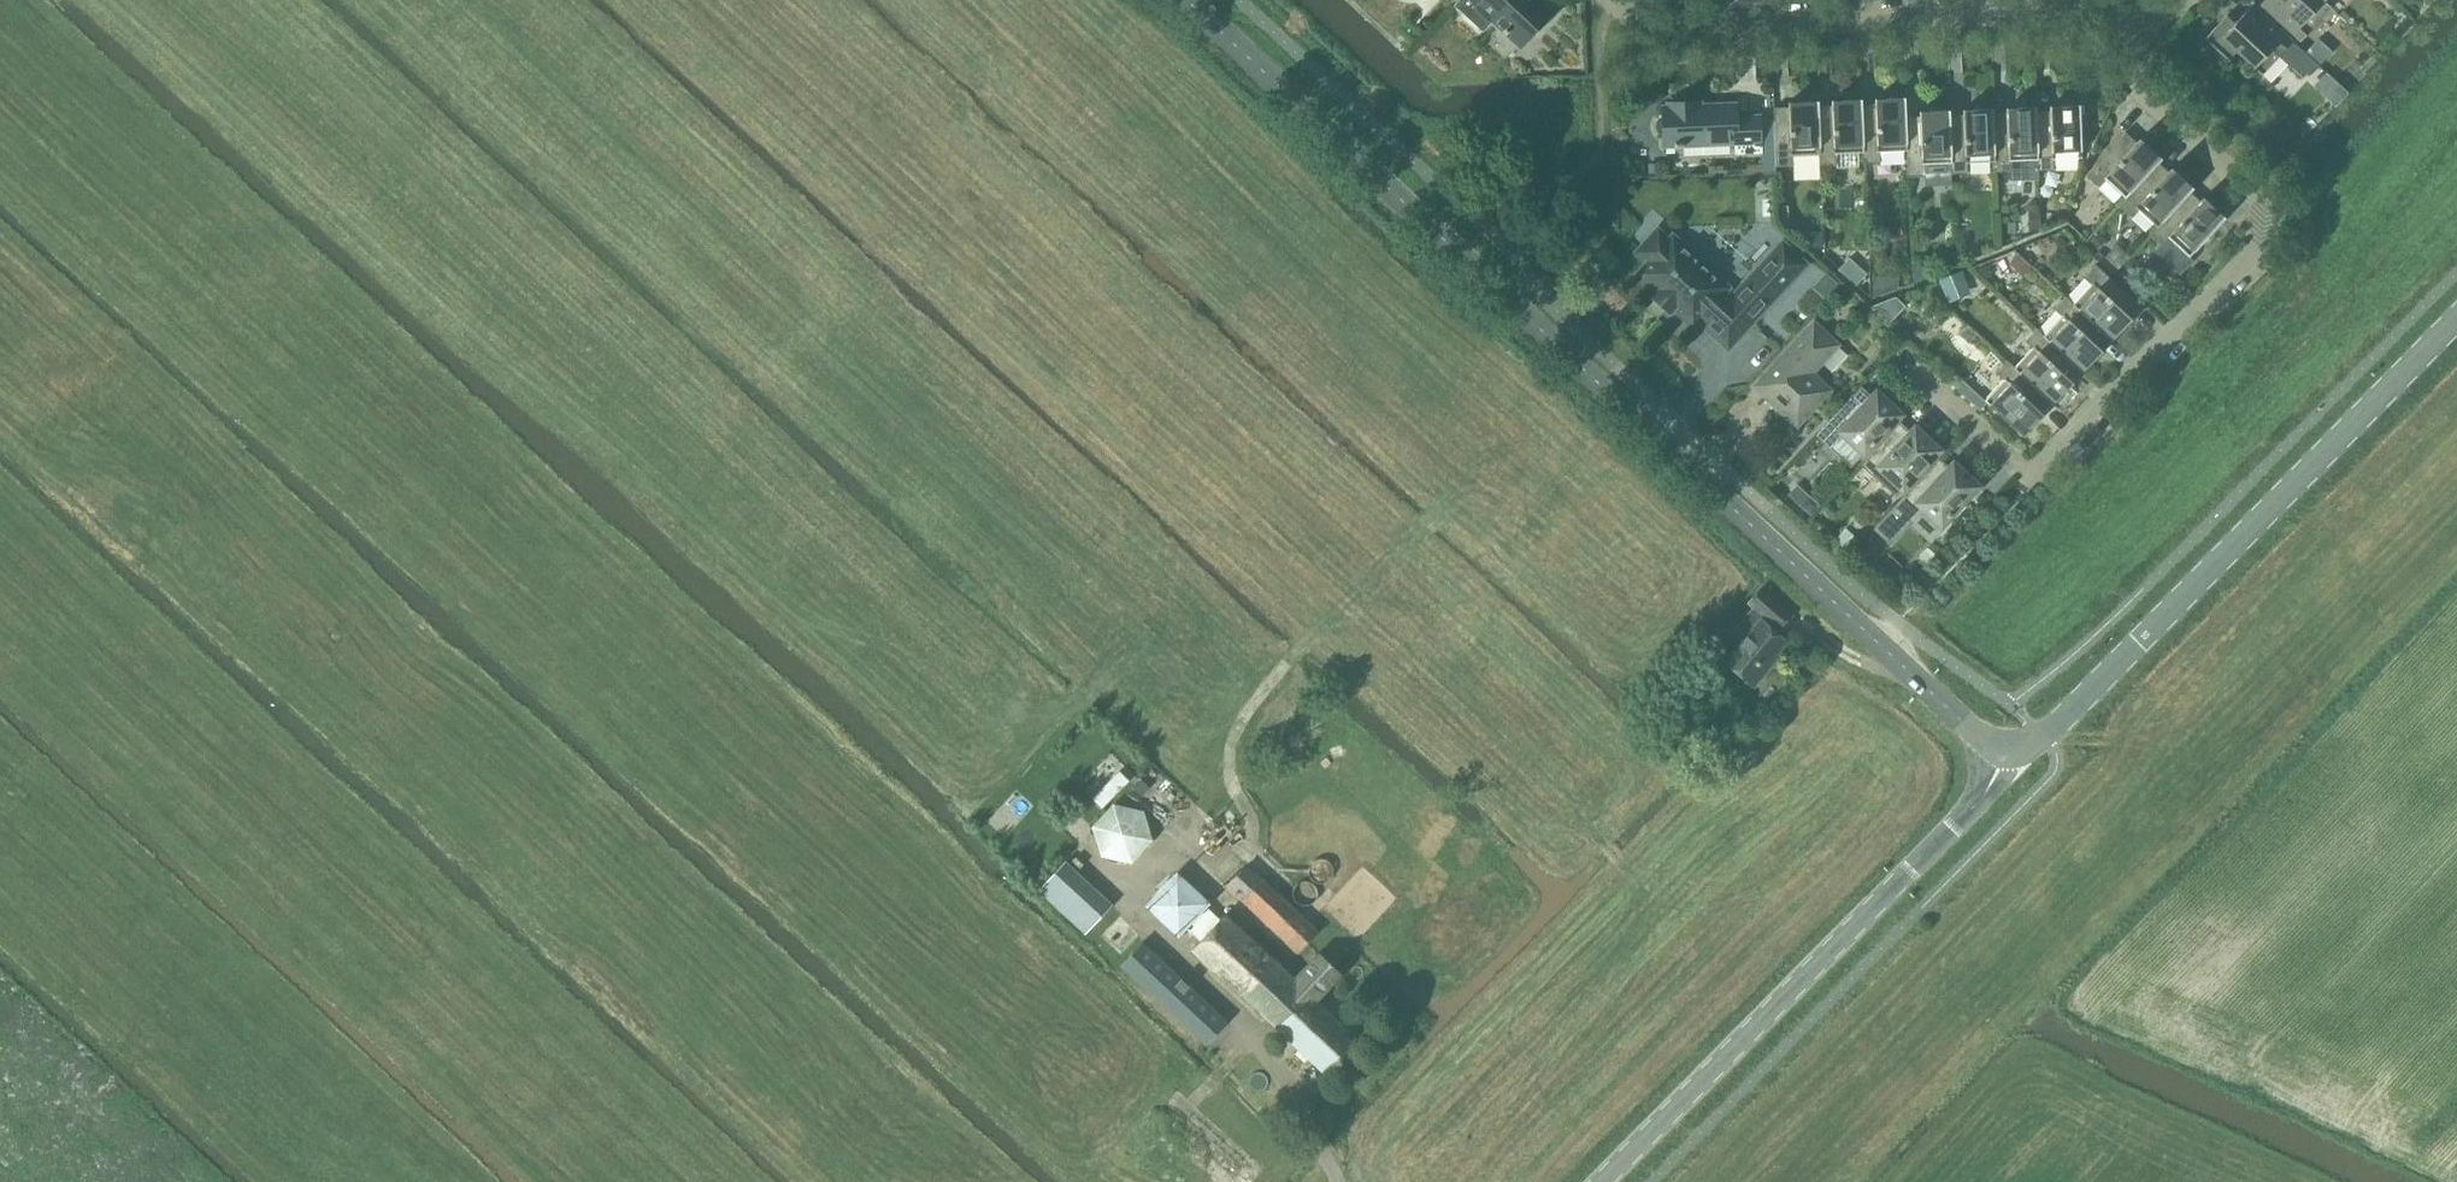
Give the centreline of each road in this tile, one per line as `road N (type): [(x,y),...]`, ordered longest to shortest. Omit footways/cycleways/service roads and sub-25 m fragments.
road 1 (tertiary): [(1880,647),(1184,0)]
road 2 (residential): [(1915,369),(2030,480),(2255,260),(2270,214),(2137,86),(2135,10)]
road 3 (tertiary): [(2004,749),(2043,736),(2456,313)]
road 4 (unclassified): [(1600,1181),(1969,809),(1996,778),(2004,749)]
road 5 (residential): [(1981,13),(1642,26),(1611,0)]
road 6 (tertiary): [(2004,749),(1975,735),(1880,647)]
road 7 (residential): [(2135,10),(1981,13)]

